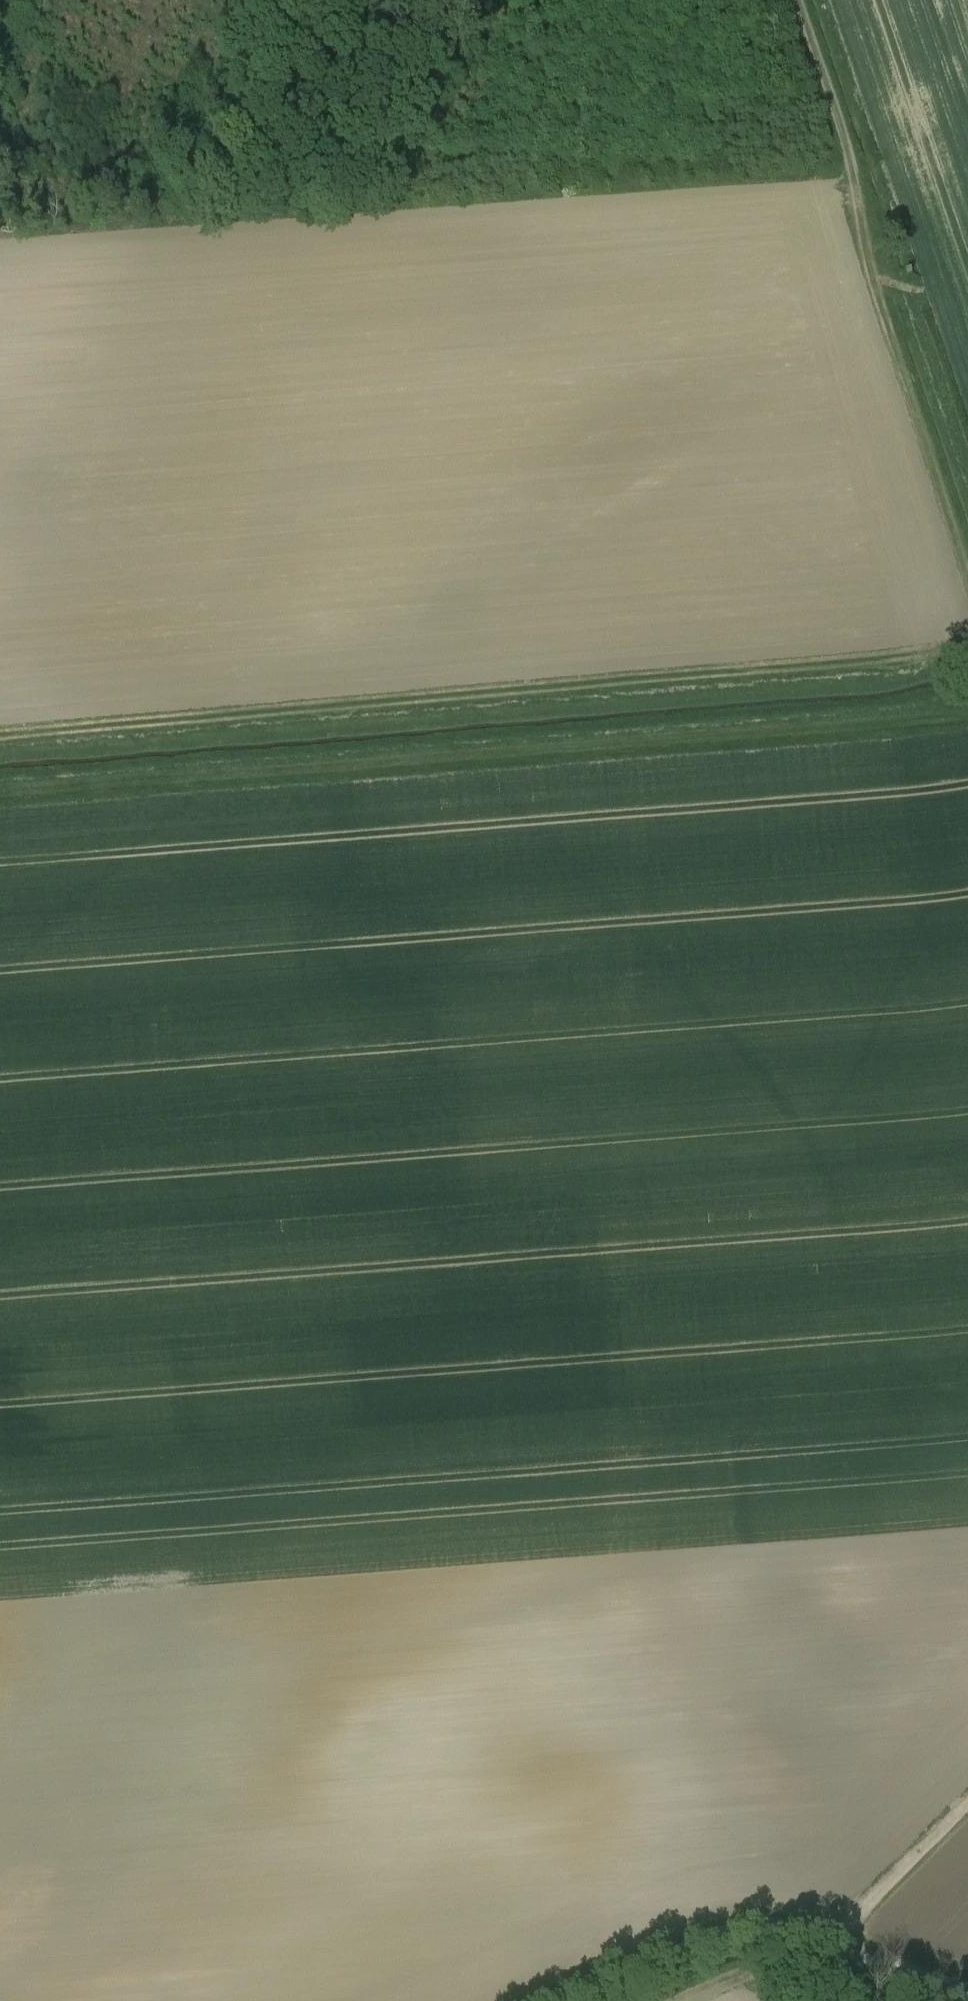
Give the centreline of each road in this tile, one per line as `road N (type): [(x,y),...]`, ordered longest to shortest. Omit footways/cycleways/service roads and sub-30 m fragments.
road 1 (track): [(967,1992),(771,1930),(734,1930),(556,2000)]
road 2 (track): [(829,1946),(967,1805)]

